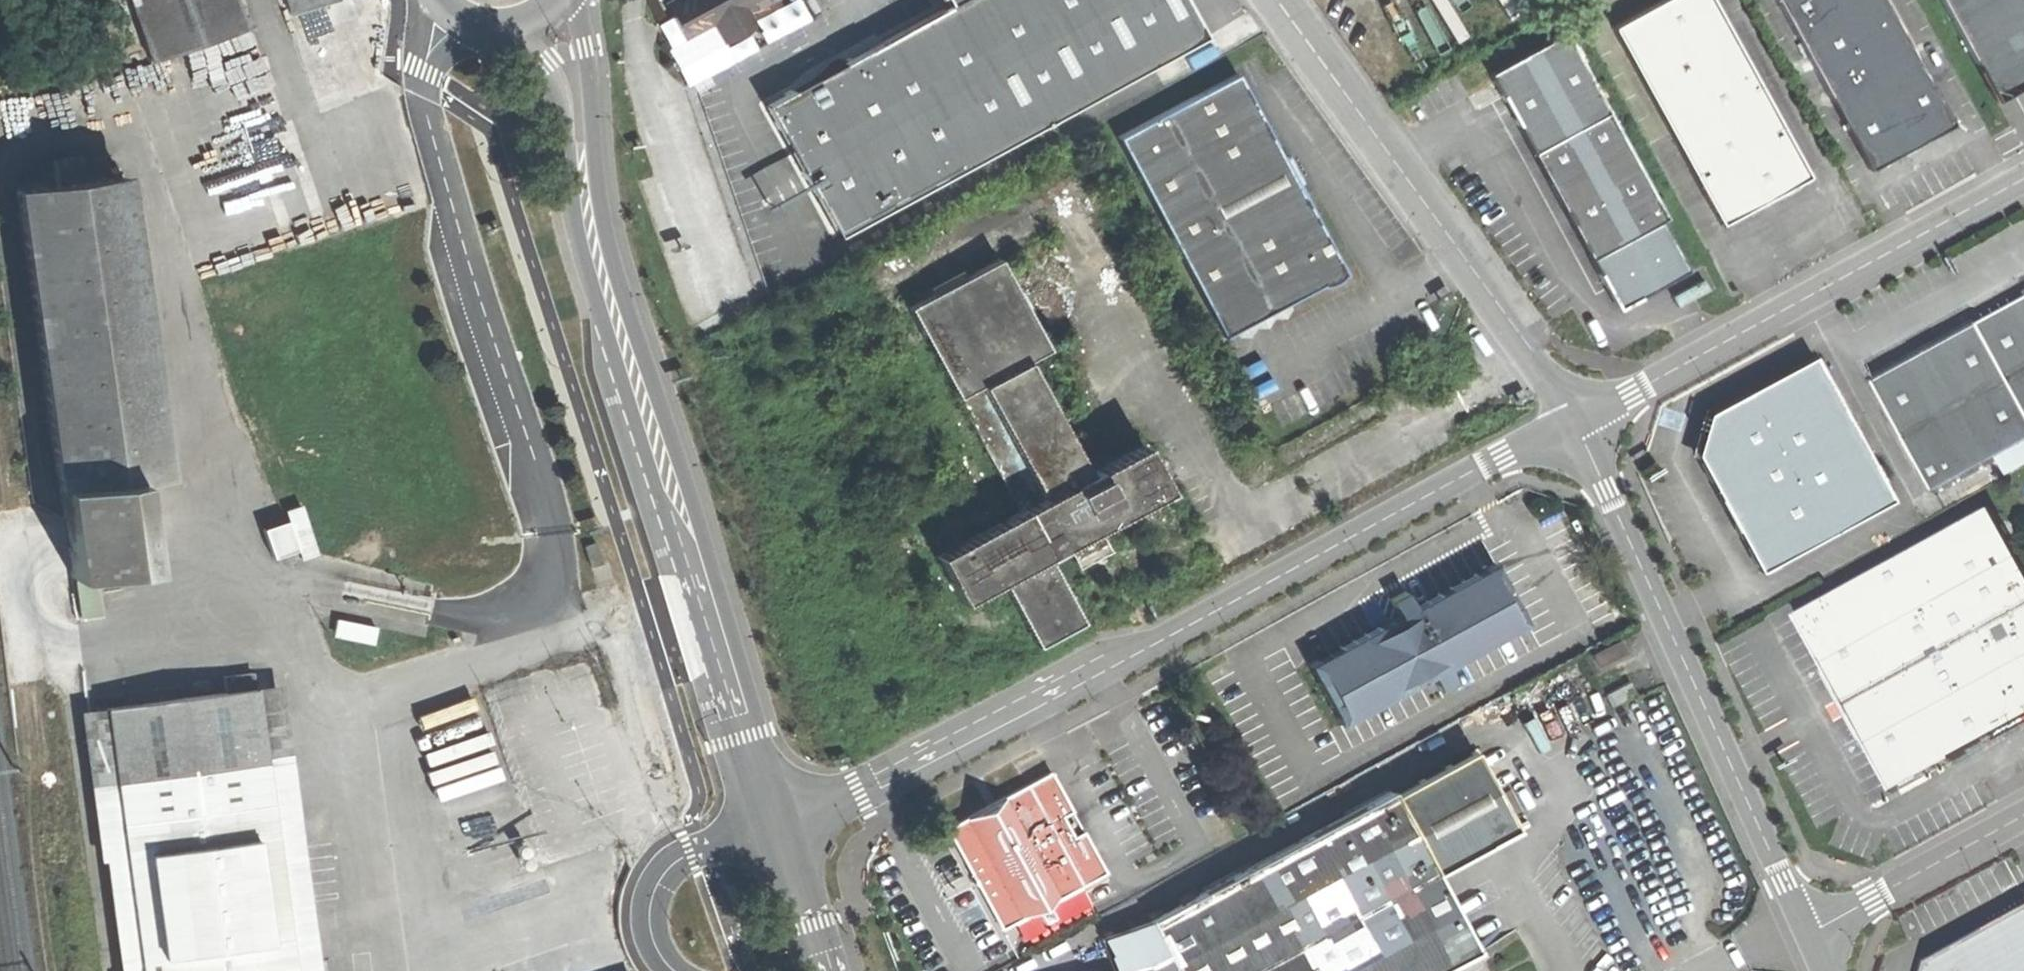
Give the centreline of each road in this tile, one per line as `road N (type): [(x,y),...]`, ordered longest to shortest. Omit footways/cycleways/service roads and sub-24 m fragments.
road 1 (secondary): [(784,809),(604,238),(577,0)]
road 2 (secondary): [(513,31),(544,65),(557,100),(576,231),(753,821)]
road 3 (unclassified): [(1811,930),(1573,420)]
road 4 (unclassified): [(1573,420),(1274,0)]
road 5 (unclassified): [(2023,179),(1805,304),(1573,420)]
road 6 (unclassified): [(422,89),(551,533)]
road 7 (unclassified): [(1197,623),(861,785),(784,809)]
road 8 (unclassified): [(1197,623),(1573,420)]
road 9 (unclassified): [(2023,810),(1811,930)]
road 10 (unclassified): [(753,821),(674,863),(654,889),(650,921),(659,953),(675,970)]
road 11 (secondary): [(833,970),(784,809)]
road 12 (secondary): [(753,821),(801,970)]

